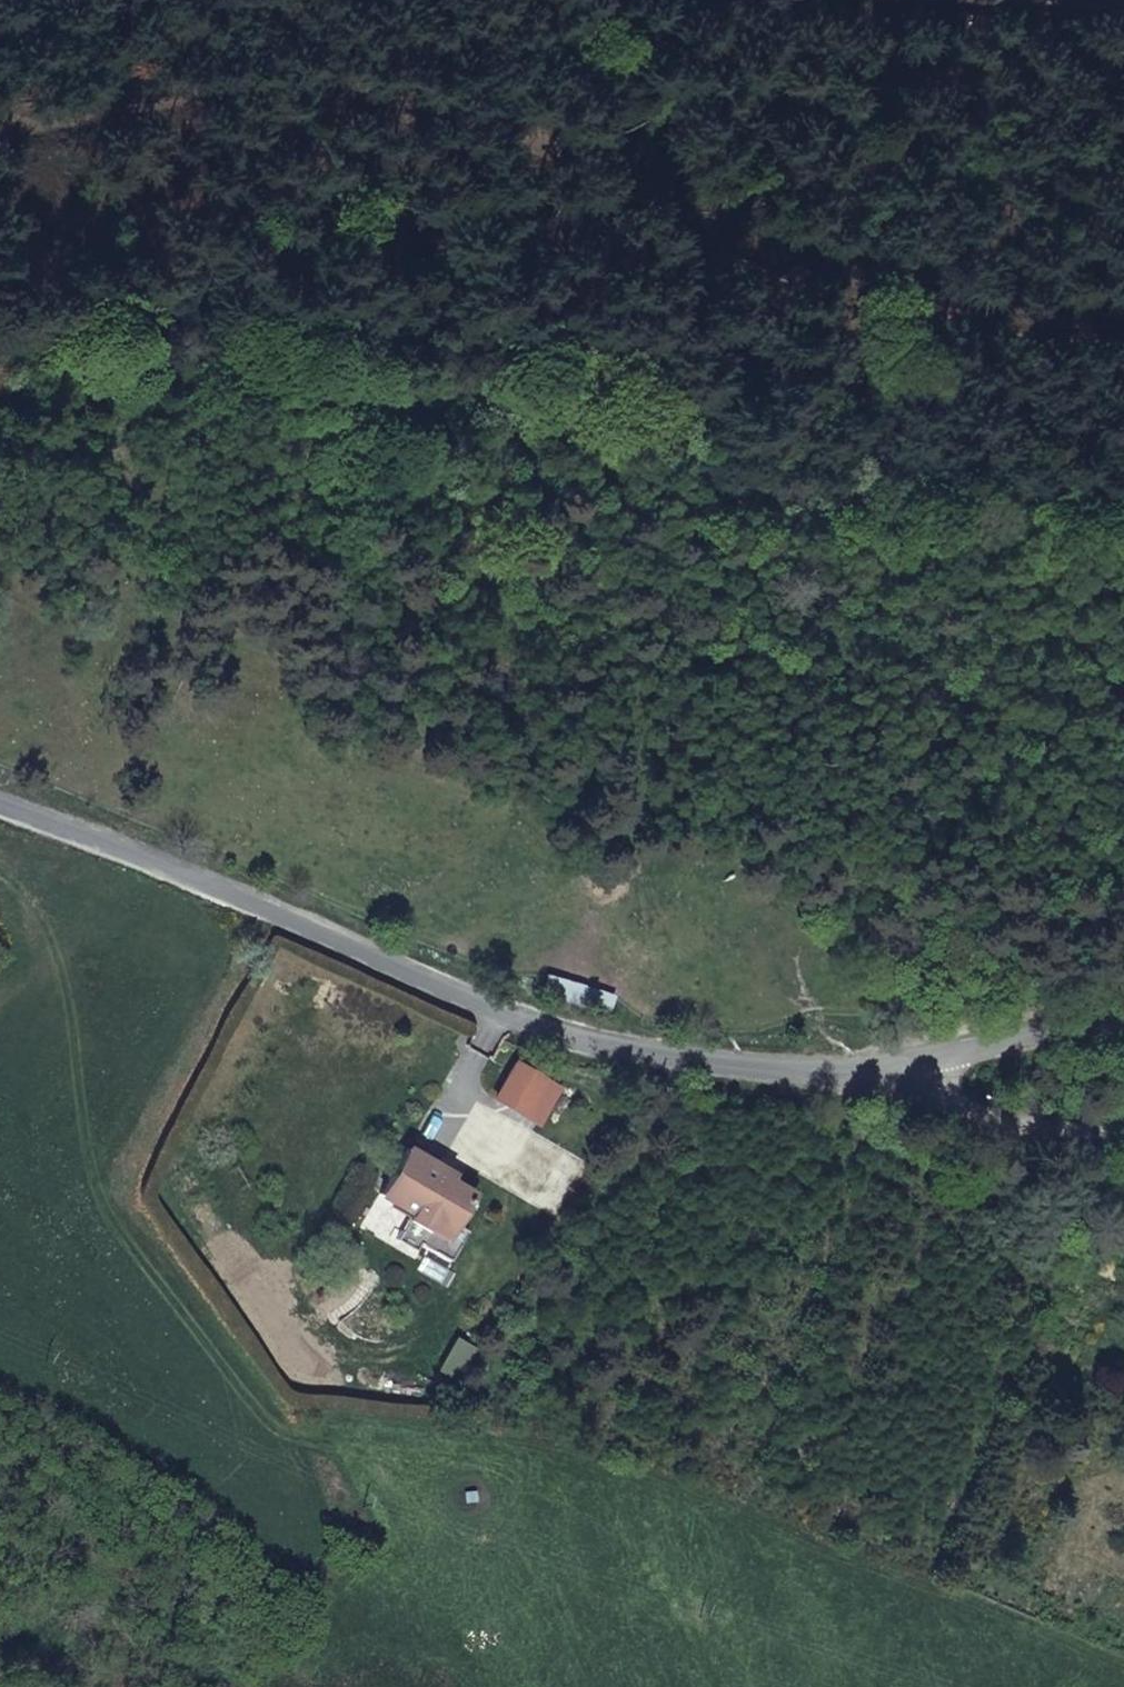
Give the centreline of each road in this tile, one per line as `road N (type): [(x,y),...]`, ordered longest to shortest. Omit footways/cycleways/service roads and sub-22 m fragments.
road 1 (unclassified): [(0,803),(476,1002),(613,1046),(840,1072)]
road 2 (unclassified): [(840,1072),(1056,1128),(1123,1133)]
road 3 (unclassified): [(840,1072),(1123,1013)]

